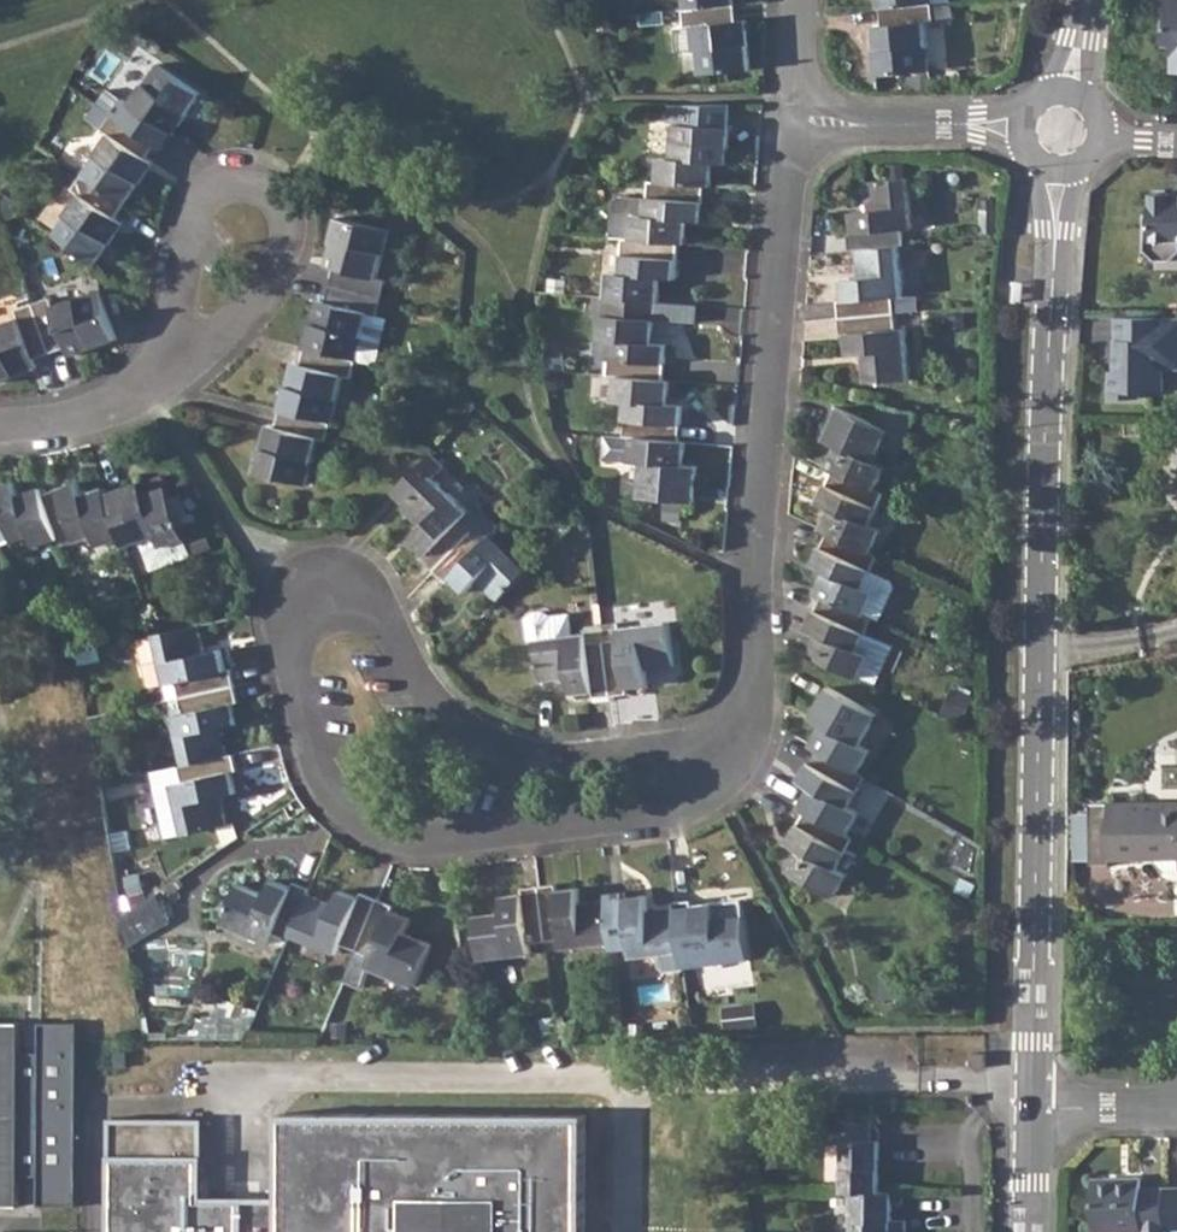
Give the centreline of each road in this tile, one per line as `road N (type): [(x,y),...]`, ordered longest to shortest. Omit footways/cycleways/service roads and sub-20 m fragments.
road 1 (residential): [(753,684),(720,731),(661,752),(502,750),(425,708),(386,612),(359,581),(320,572),(295,597),(291,646),(316,761),(345,811),(394,833),(458,839),(664,812),(717,795),(748,758)]
road 2 (tertiary): [(1062,165),(1040,718),(1037,1105)]
road 3 (residential): [(814,122),(792,153),(755,573),(753,684)]
road 4 (residential): [(154,384),(228,325),(277,267),(291,228),(275,190),(237,175),(208,185),(195,213),(176,323)]
road 5 (residential): [(814,122),(1032,135)]
road 6 (residential): [(0,425),(75,419),(154,384)]
road 7 (residential): [(1176,1107),(1037,1105)]
road 8 (tertiary): [(1037,1105),(1033,1231)]
road 9 (residential): [(796,0),(795,71),(814,122)]

